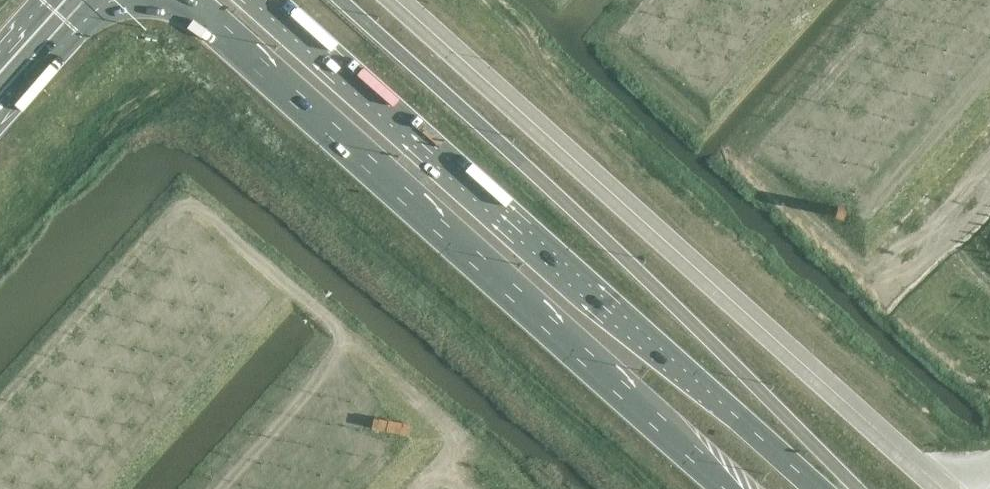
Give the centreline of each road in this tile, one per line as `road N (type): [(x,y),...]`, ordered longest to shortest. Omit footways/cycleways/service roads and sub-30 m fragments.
road 1 (trunk): [(817,488),(272,0)]
road 2 (trunk): [(187,0),(726,488)]
road 3 (motorway): [(858,488),(629,262),(341,0)]

